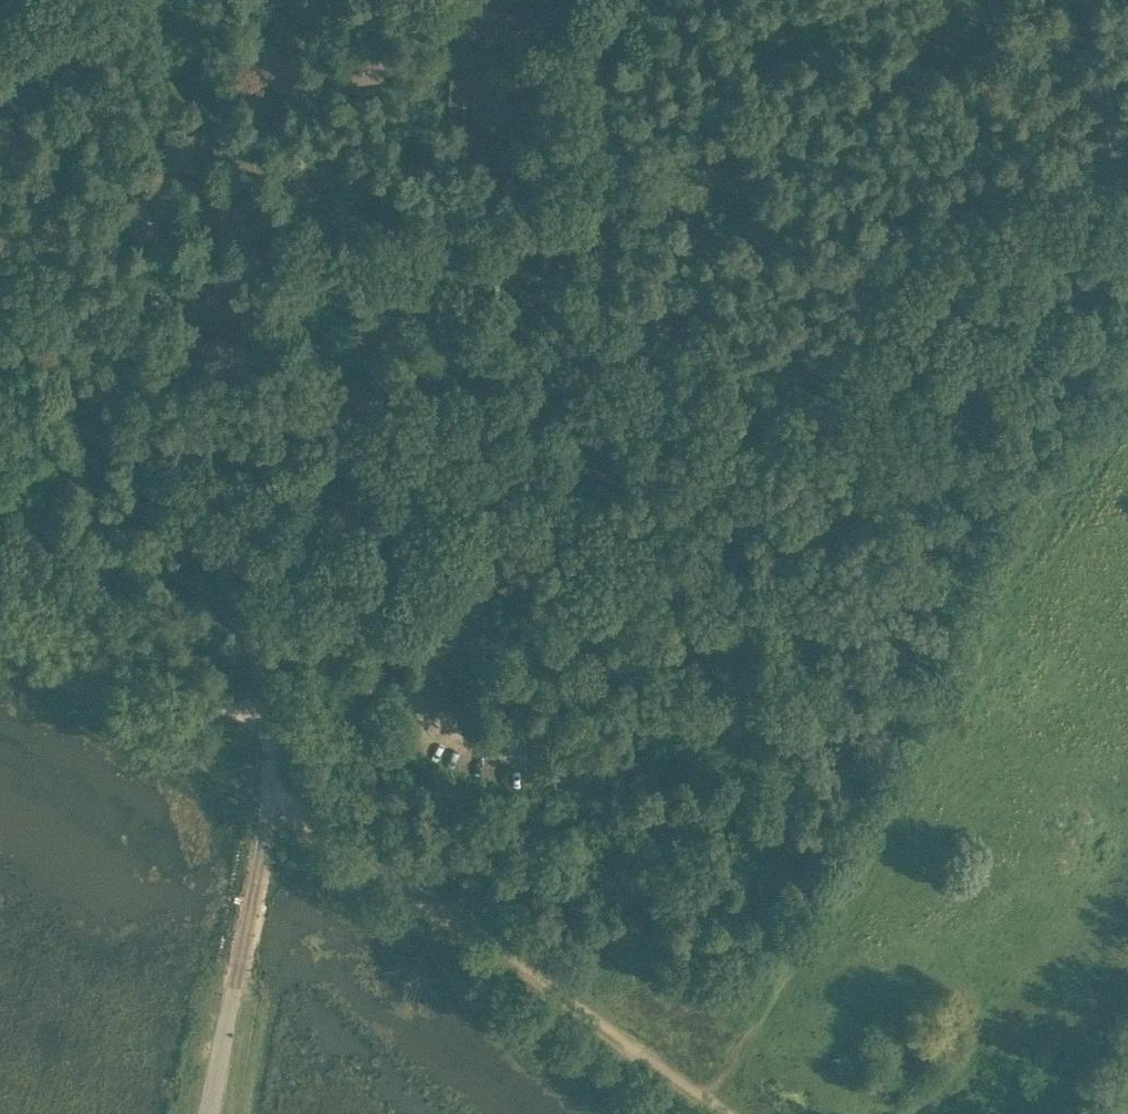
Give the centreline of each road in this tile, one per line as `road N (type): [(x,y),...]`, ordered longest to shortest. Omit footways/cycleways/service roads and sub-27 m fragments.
road 1 (unclassified): [(210,1113),(266,826),(265,721),(246,632),(196,515),(0,121)]
road 2 (track): [(271,783),(724,1113)]
road 3 (track): [(265,721),(0,612)]
road 4 (track): [(971,1113),(1015,1024),(1127,878)]

